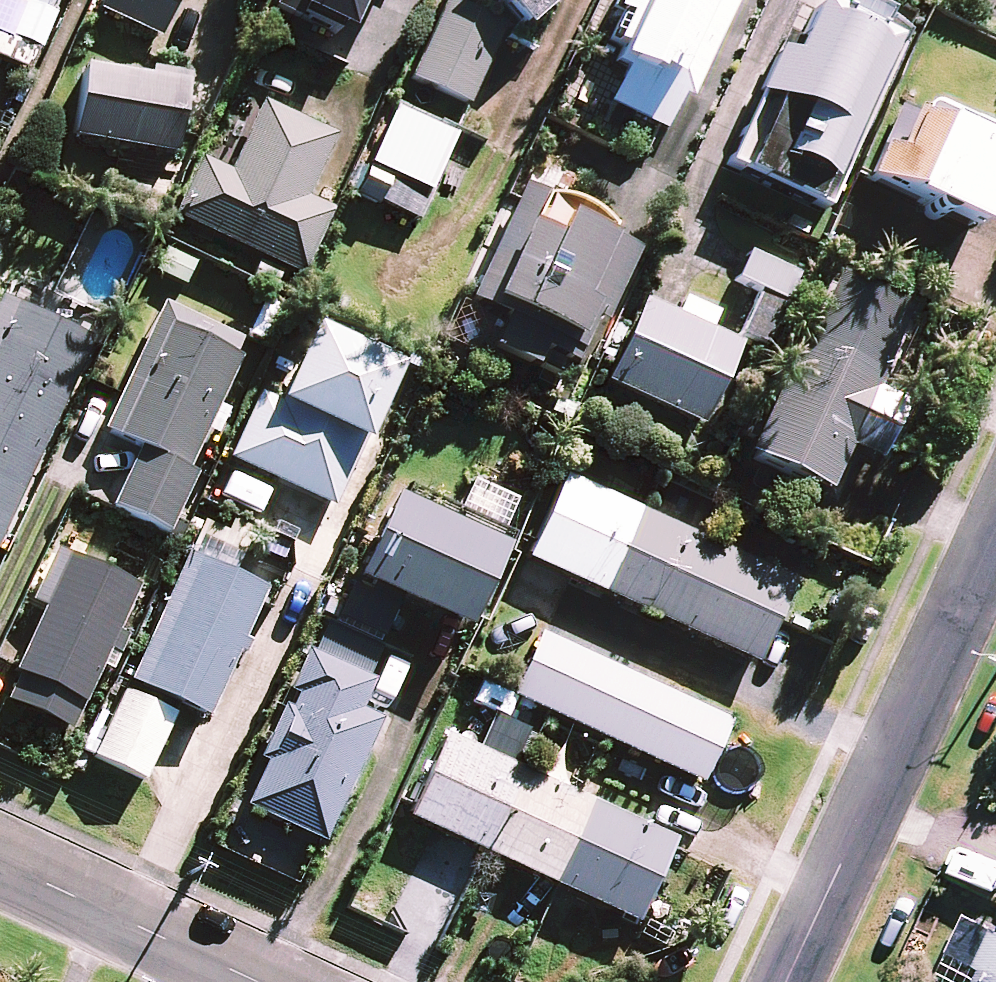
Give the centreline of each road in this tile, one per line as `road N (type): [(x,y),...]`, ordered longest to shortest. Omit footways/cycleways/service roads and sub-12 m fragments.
road 1 (residential): [(995,537),(789,981)]
road 2 (residential): [(0,860),(263,981)]

